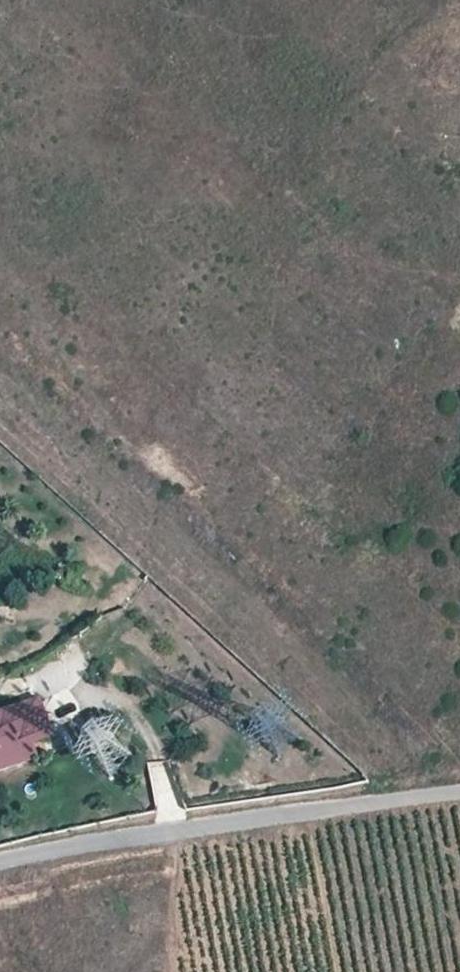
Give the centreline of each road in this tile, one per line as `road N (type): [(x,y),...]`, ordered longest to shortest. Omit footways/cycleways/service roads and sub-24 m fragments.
road 1 (unclassified): [(459,790),(0,872)]

